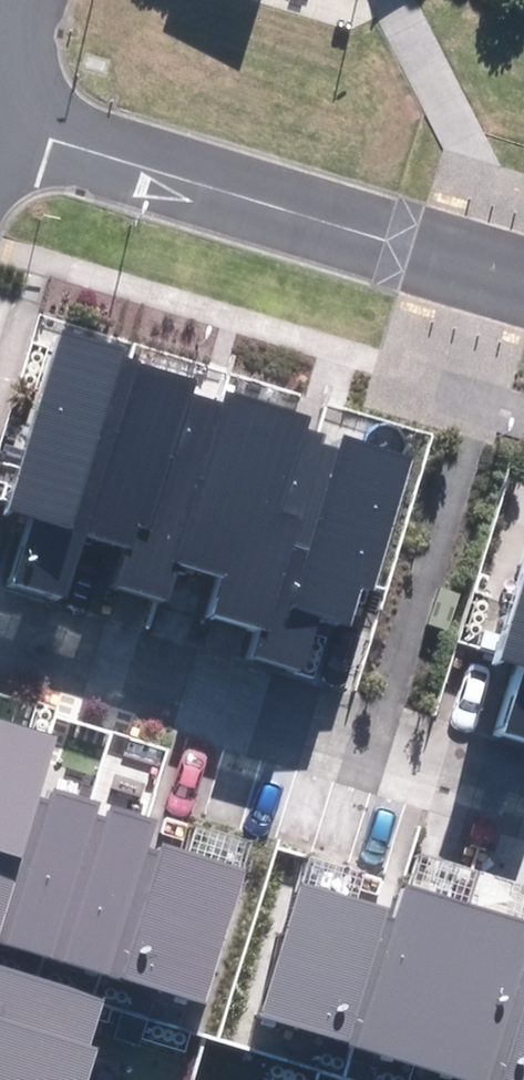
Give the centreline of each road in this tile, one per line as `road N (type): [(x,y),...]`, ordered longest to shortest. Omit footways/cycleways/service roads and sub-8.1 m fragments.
road 1 (residential): [(523,294),(0,125)]
road 2 (residential): [(0,644),(523,802)]

